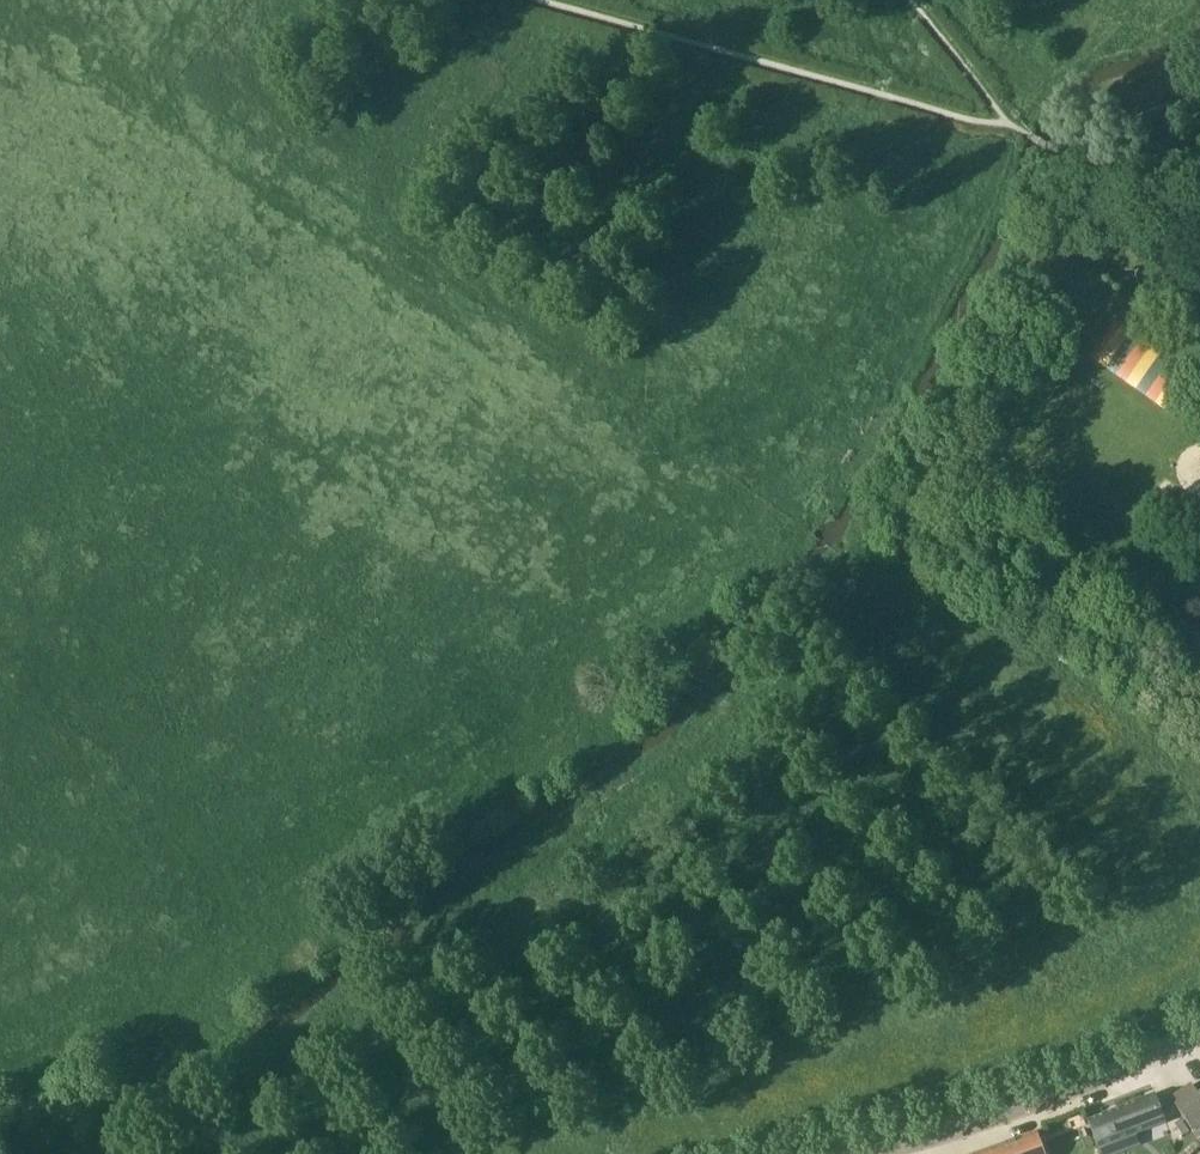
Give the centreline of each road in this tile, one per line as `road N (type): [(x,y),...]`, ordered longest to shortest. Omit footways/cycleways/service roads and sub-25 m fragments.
road 1 (residential): [(870,1153),(1044,1095),(1199,1025)]
road 2 (track): [(1199,249),(1070,166)]

